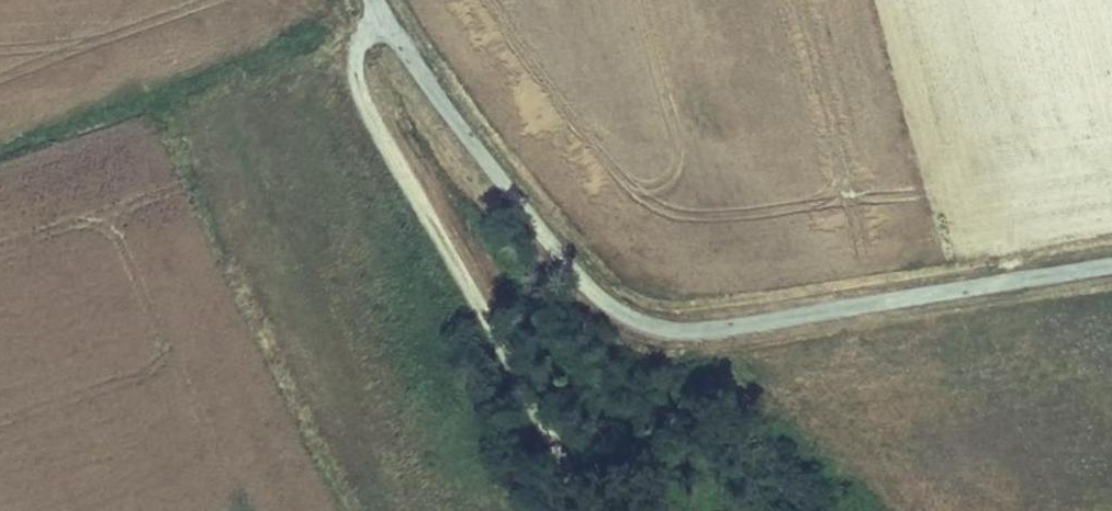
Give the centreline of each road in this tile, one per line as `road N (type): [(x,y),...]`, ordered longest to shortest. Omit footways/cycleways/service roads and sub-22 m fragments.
road 1 (unclassified): [(1111,270),(685,336),(629,322),(550,244),(428,85),(375,0)]
road 2 (track): [(588,510),(356,73),(356,42),(383,15)]

